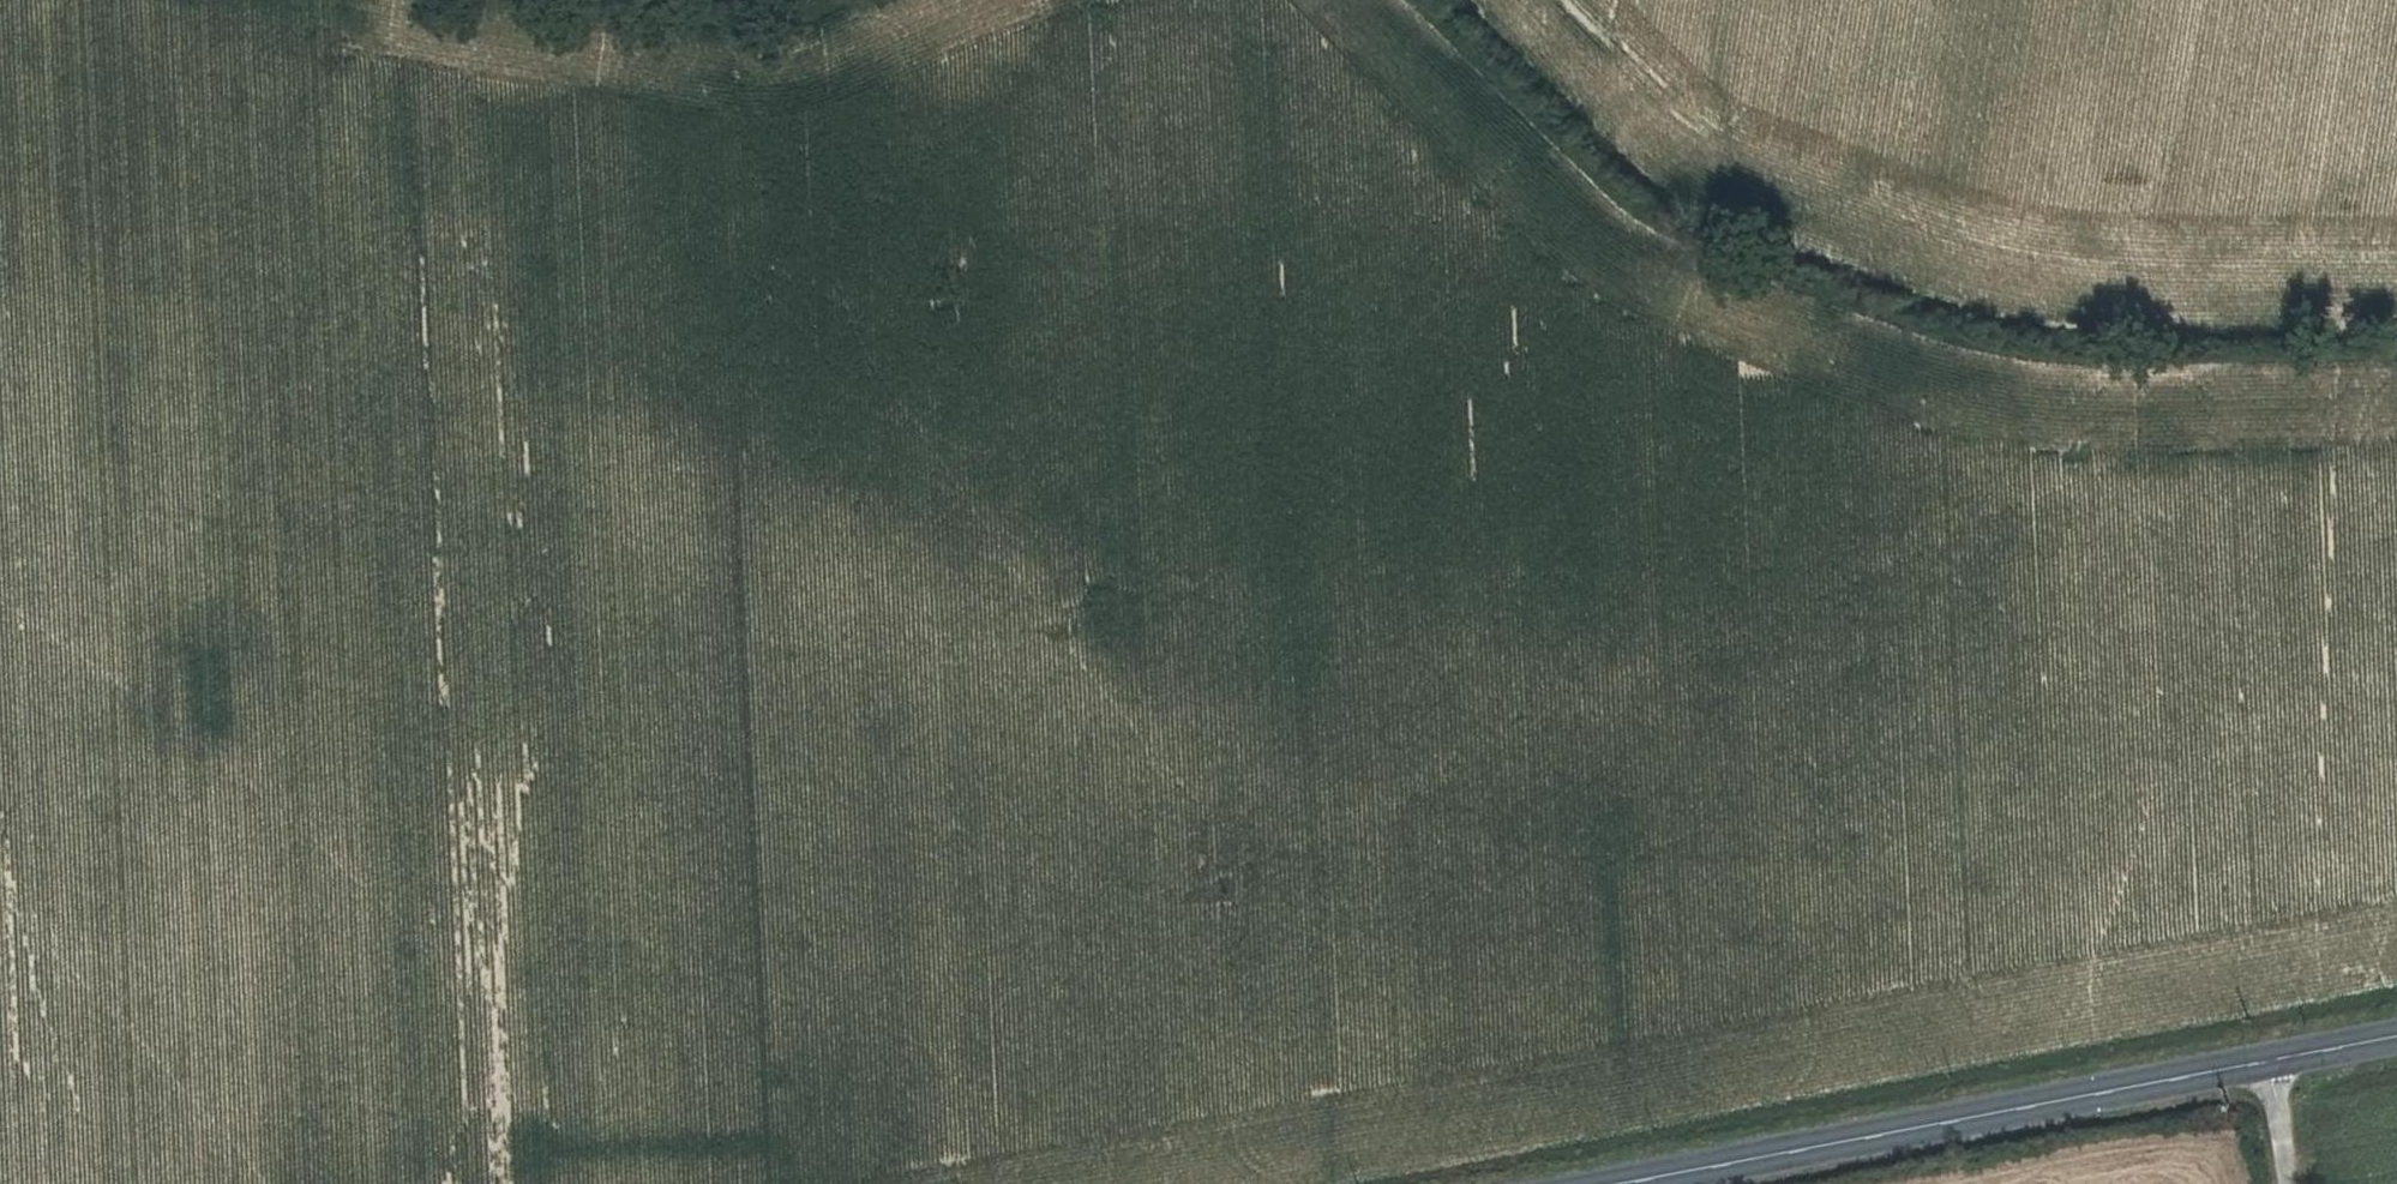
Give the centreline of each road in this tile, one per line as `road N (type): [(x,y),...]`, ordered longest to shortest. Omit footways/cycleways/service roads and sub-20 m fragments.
road 1 (secondary): [(1583,1183),(2258,1059)]
road 2 (secondary): [(2258,1059),(2396,1033)]
road 3 (unclassified): [(2258,1059),(2276,1183)]

